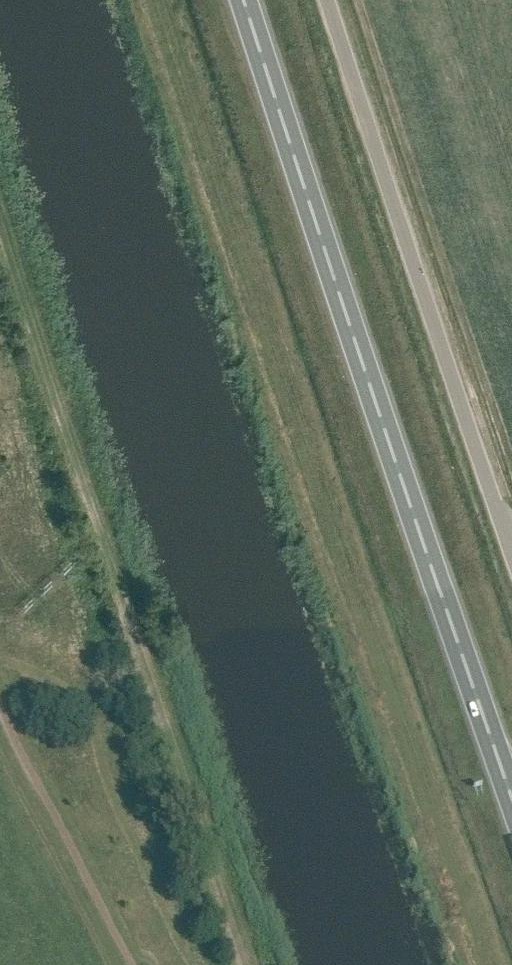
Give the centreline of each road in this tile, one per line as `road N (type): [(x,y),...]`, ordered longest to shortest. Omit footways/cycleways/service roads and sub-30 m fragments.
road 1 (trunk): [(511,791),(246,0)]
road 2 (unclassified): [(511,544),(329,0)]

